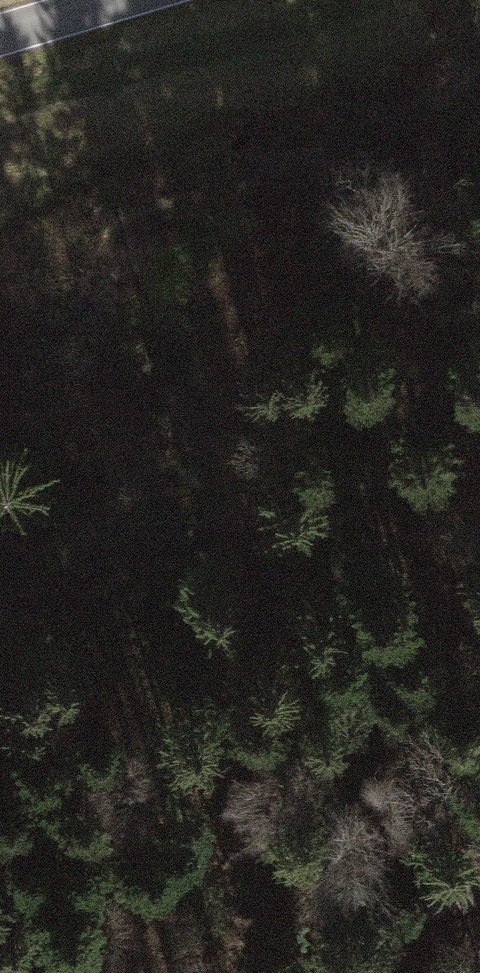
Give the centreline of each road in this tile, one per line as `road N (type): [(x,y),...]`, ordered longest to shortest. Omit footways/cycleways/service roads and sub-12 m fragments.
road 1 (track): [(0,592),(479,447)]
road 2 (track): [(479,900),(375,929),(339,972)]
road 3 (tertiary): [(0,35),(120,0)]

